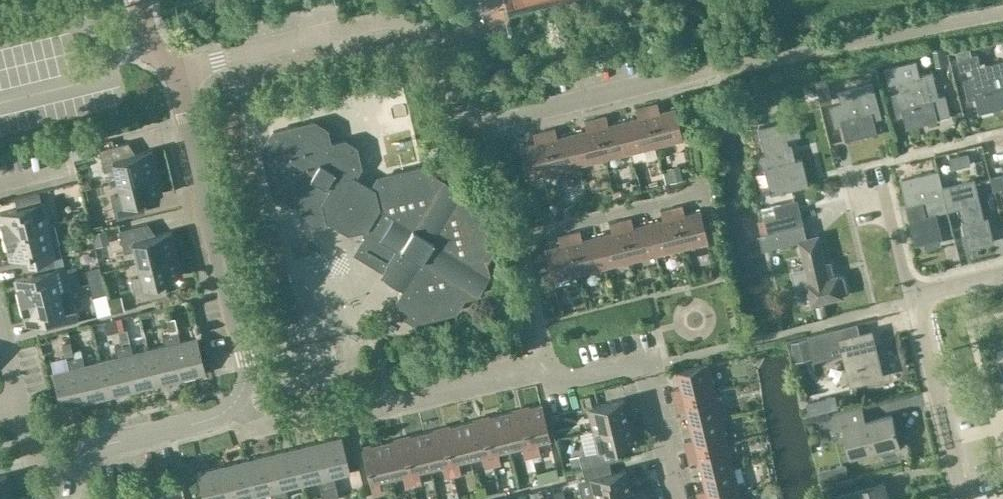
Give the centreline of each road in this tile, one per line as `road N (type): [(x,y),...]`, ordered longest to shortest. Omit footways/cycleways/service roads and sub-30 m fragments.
road 1 (residential): [(165,73),(393,23),(424,39),(439,100),(466,119),(495,125),(674,83)]
road 2 (residential): [(234,406),(247,360),(181,99),(165,73)]
road 3 (residential): [(549,366),(520,233),(706,189)]
road 4 (residential): [(549,366),(276,427),(234,406)]
road 5 (residential): [(680,498),(648,362),(576,379),(549,366)]
road 6 (residential): [(962,498),(911,301)]
road 7 (residential): [(74,470),(90,451),(234,406)]
road 8 (residential): [(911,301),(881,168)]

